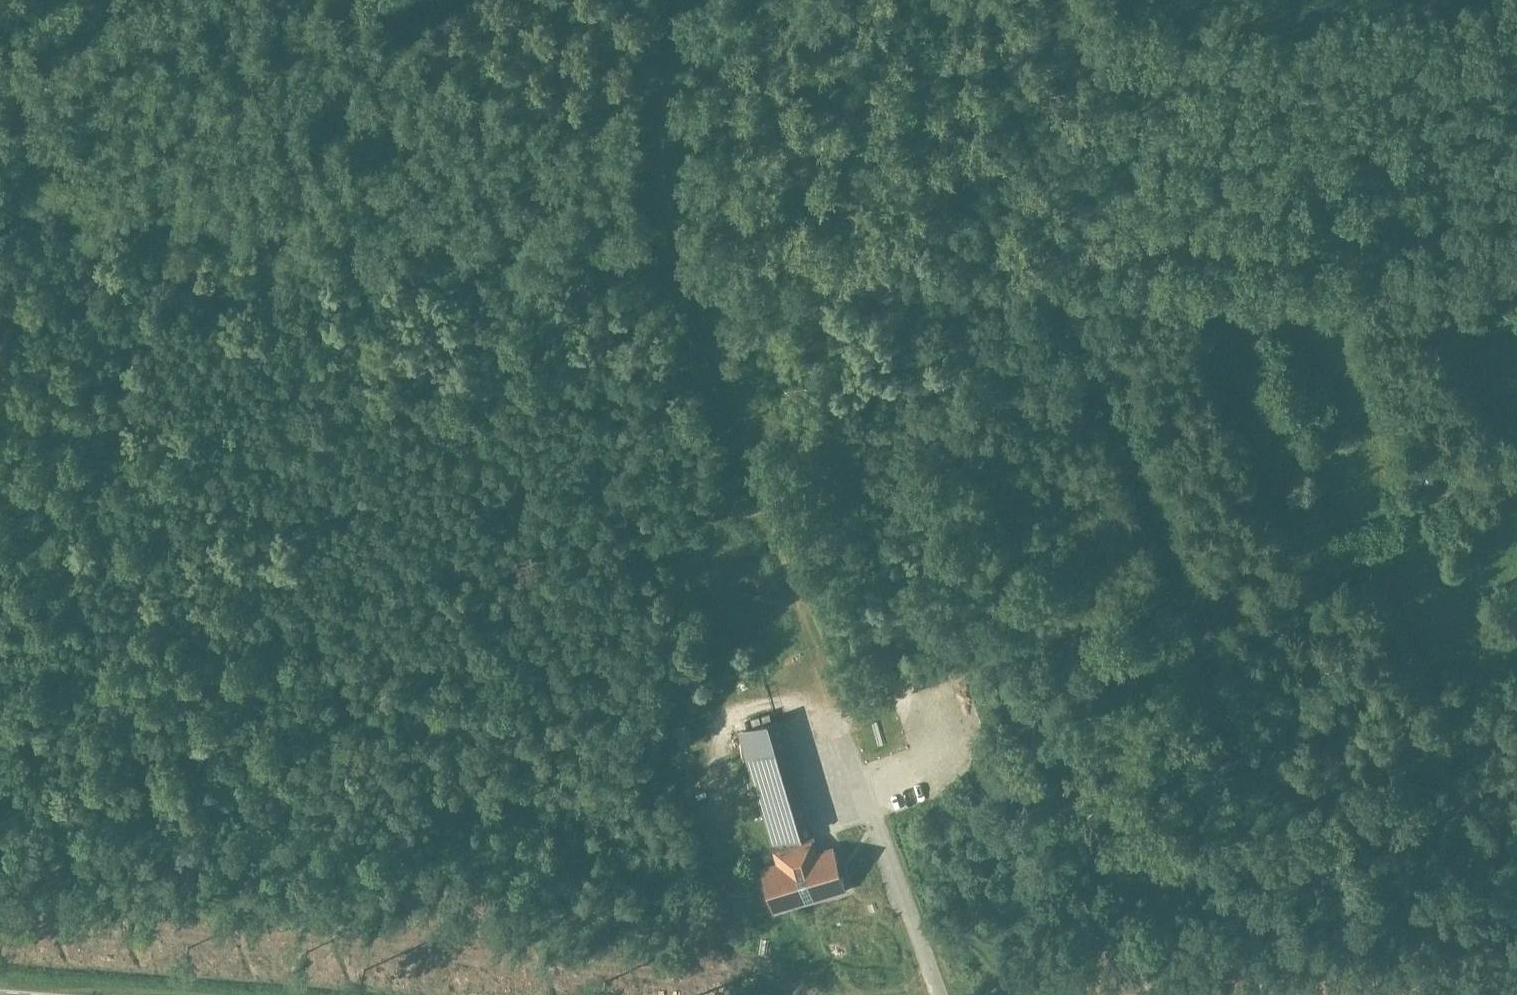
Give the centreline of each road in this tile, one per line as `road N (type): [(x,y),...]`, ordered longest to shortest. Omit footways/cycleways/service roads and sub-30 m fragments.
road 1 (track): [(836,718),(683,270),(664,192),(664,99),(695,0)]
road 2 (track): [(0,215),(683,270)]
road 3 (track): [(1148,0),(1192,14),(1284,19),(1440,0)]

